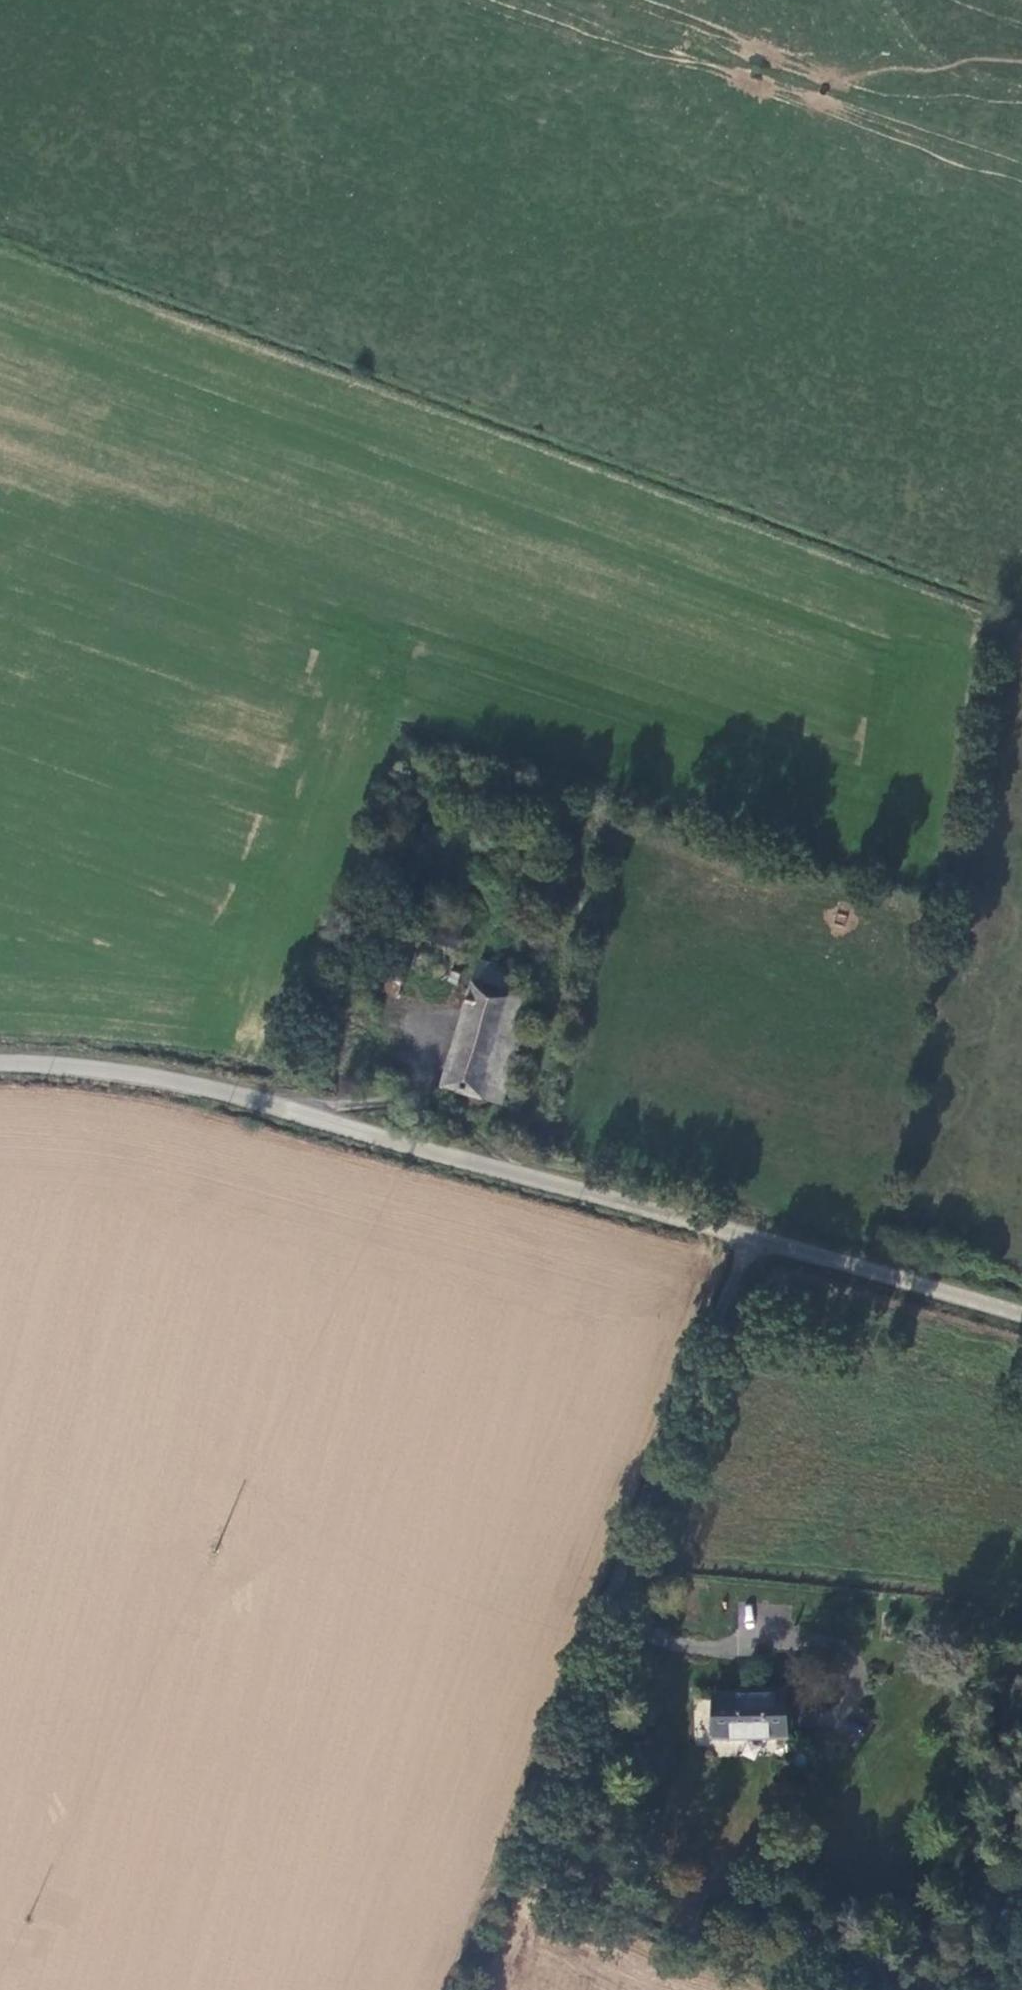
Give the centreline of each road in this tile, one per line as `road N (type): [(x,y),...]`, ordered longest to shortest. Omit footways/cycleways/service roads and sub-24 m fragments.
road 1 (unclassified): [(1021,1316),(219,1092),(92,1072),(0,1068)]
road 2 (track): [(486,1932),(611,1604)]

